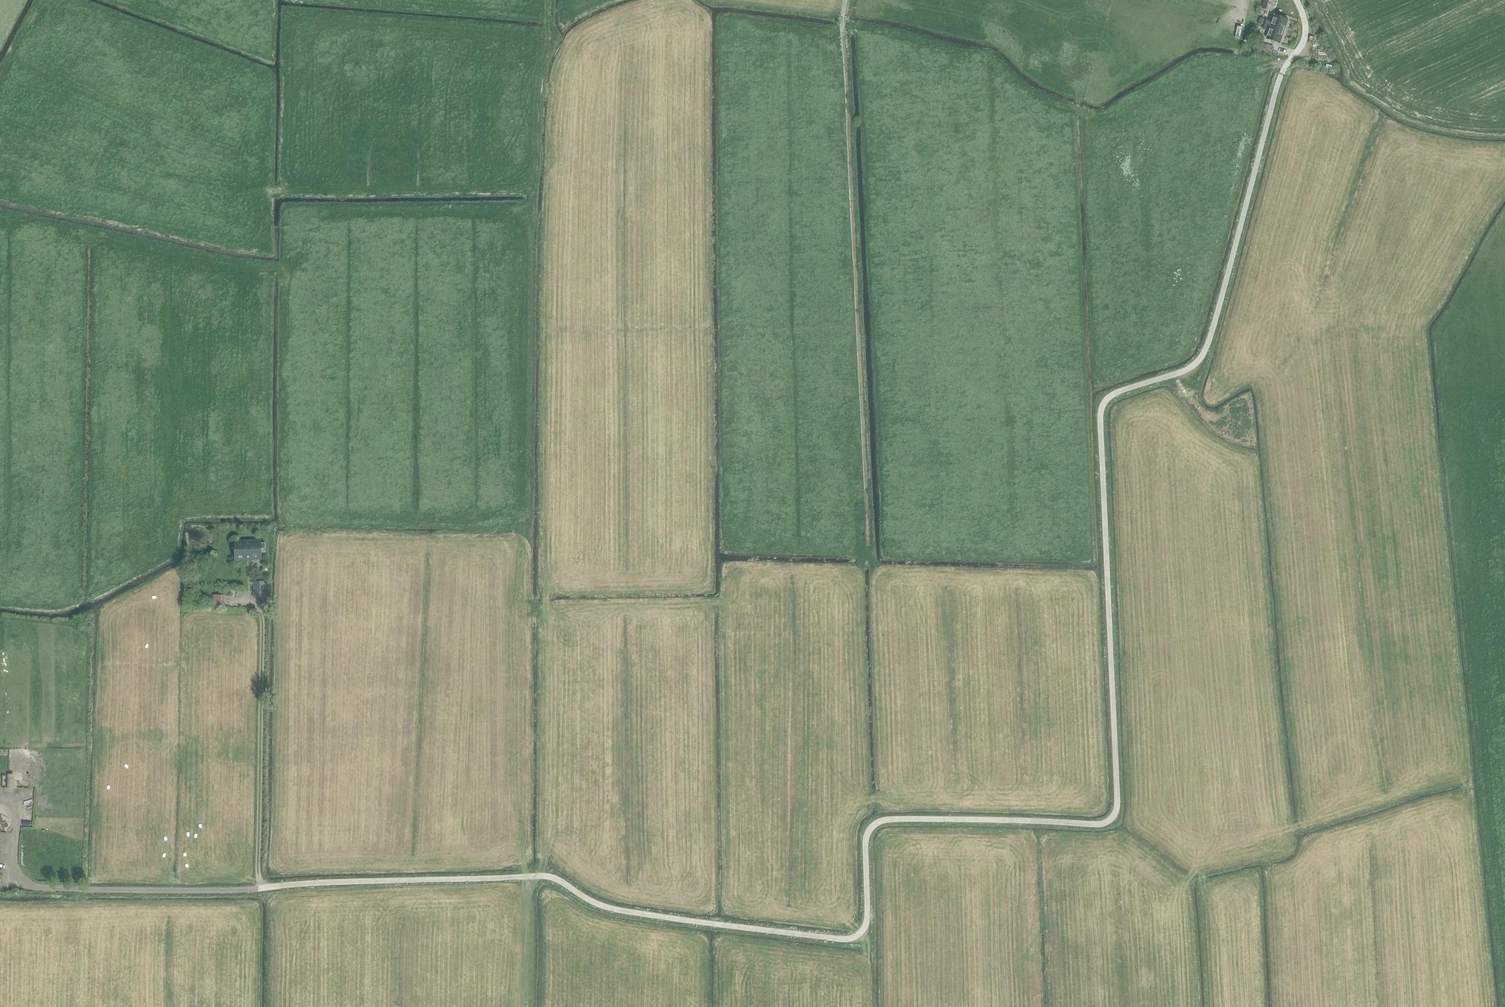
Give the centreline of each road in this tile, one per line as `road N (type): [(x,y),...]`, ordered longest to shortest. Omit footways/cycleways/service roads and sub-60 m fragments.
road 1 (residential): [(1296,0),(1304,40),(1277,88),(1204,351),(1181,372),(1108,397),(1100,411),(1117,801),(1110,820),(880,821),(864,842),(867,922),(846,939),(612,910),(549,876),(261,885)]

